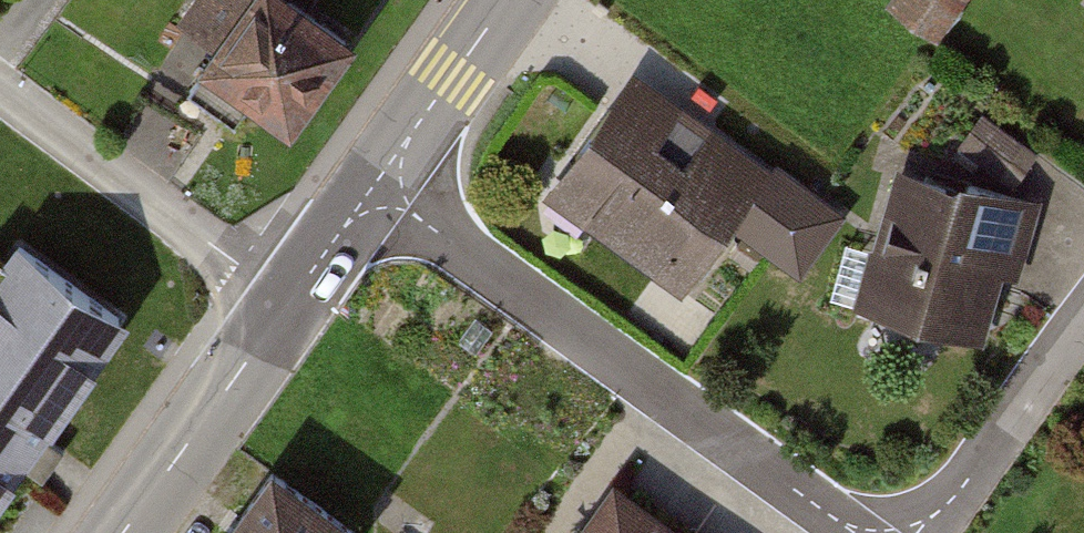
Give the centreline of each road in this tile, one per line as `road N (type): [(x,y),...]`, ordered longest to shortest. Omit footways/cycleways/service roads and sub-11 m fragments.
road 1 (residential): [(853,532),(386,194)]
road 2 (tertiary): [(122,532),(339,231),(386,194)]
road 3 (residential): [(1083,335),(924,532)]
road 4 (tertiary): [(386,194),(410,136),(507,0)]

